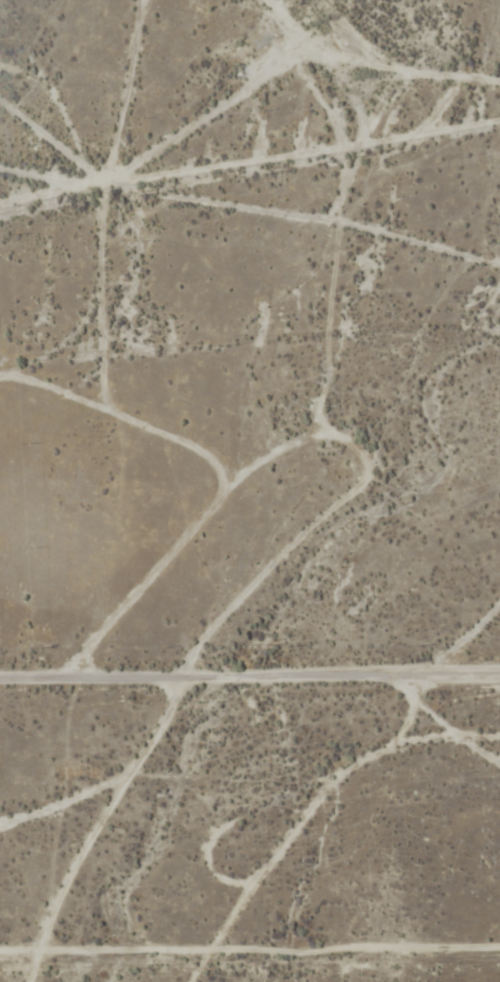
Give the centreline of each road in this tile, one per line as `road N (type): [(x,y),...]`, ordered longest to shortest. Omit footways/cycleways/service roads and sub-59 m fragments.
road 1 (track): [(0,710),(499,706)]

